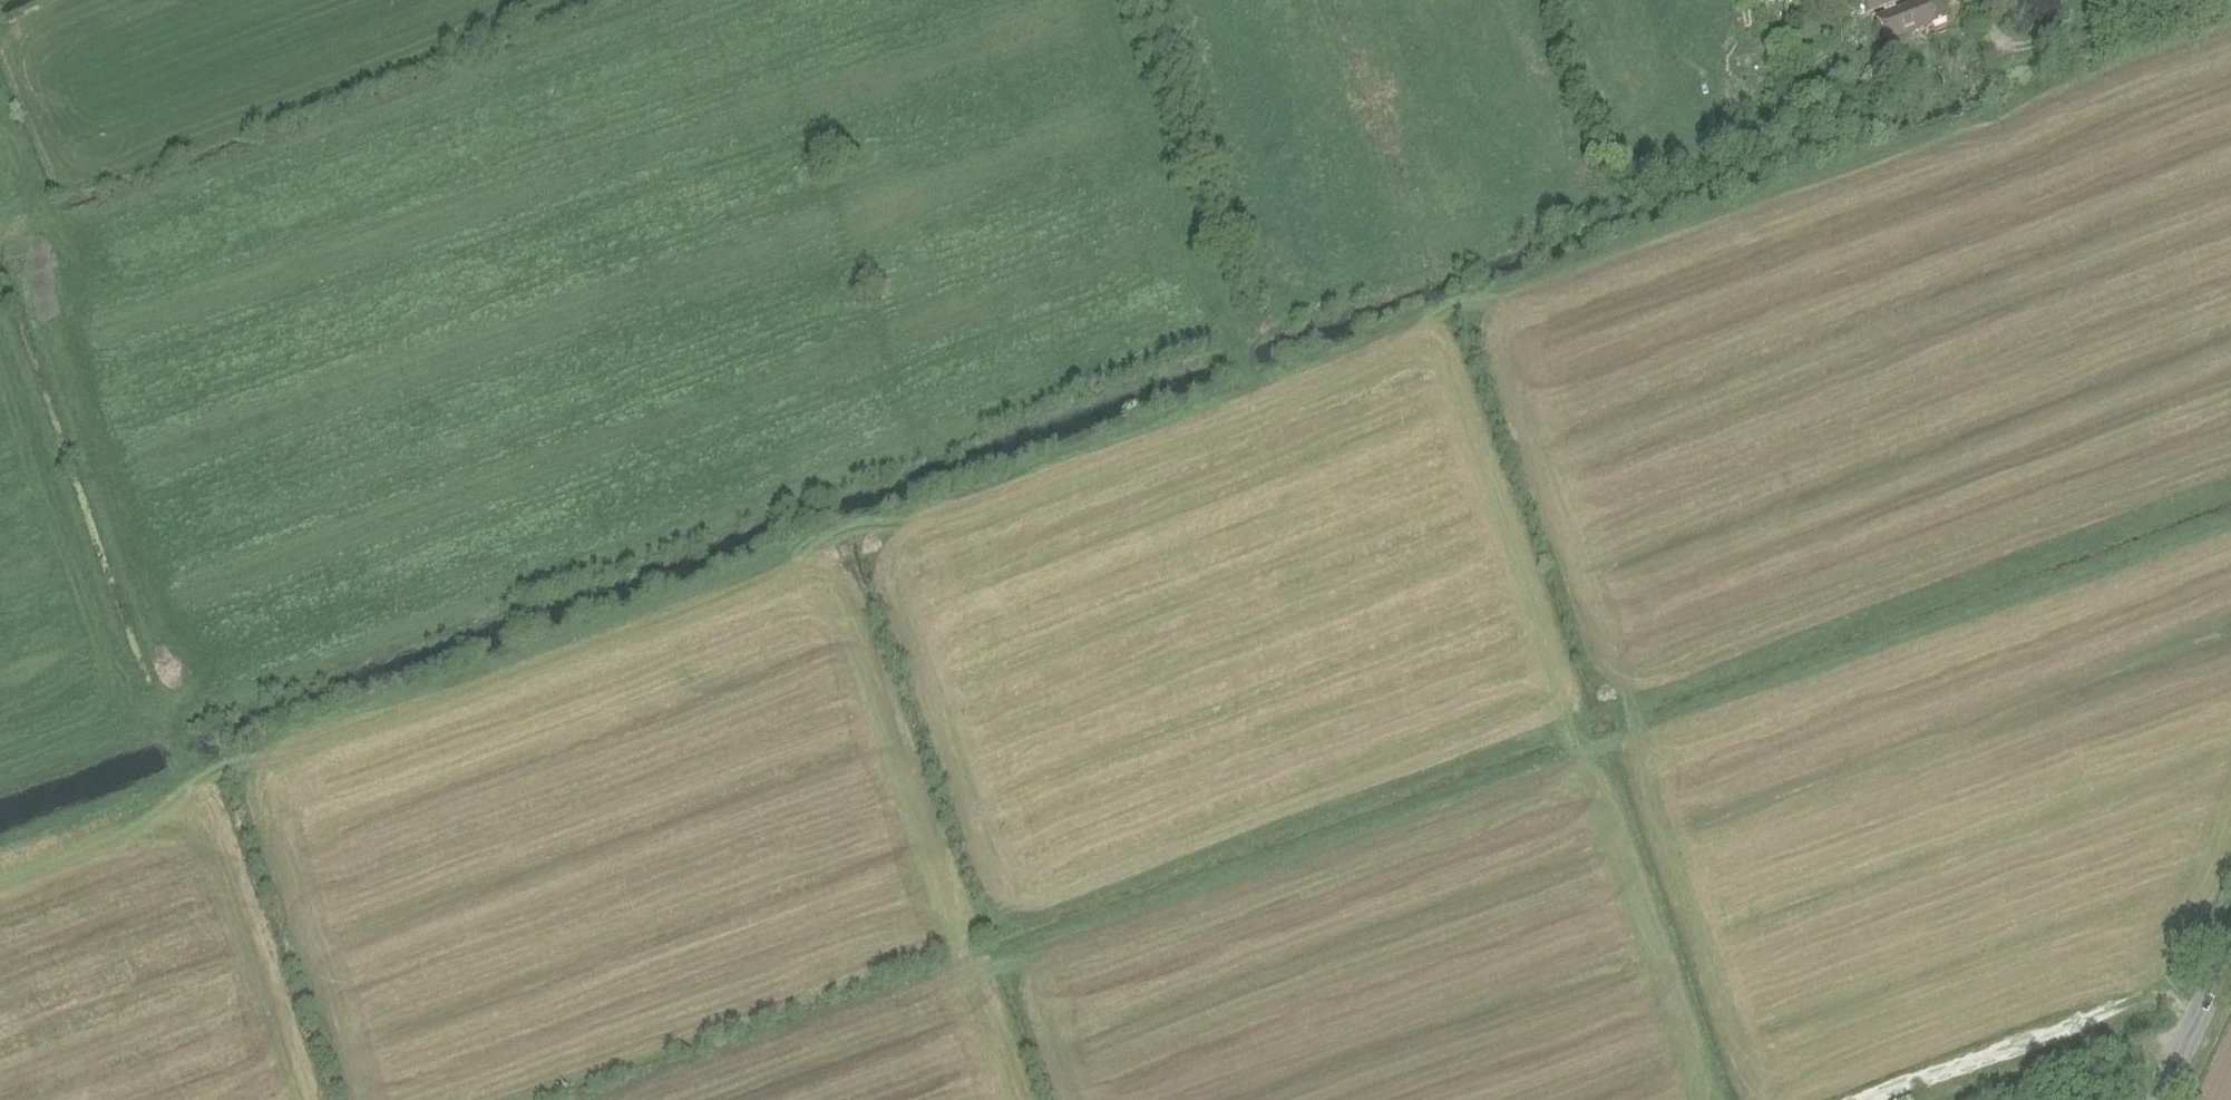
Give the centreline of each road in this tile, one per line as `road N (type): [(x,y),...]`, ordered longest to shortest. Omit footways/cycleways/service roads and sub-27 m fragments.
road 1 (track): [(1969,1099),(2190,1022)]
road 2 (tertiary): [(2154,1099),(2230,937)]

